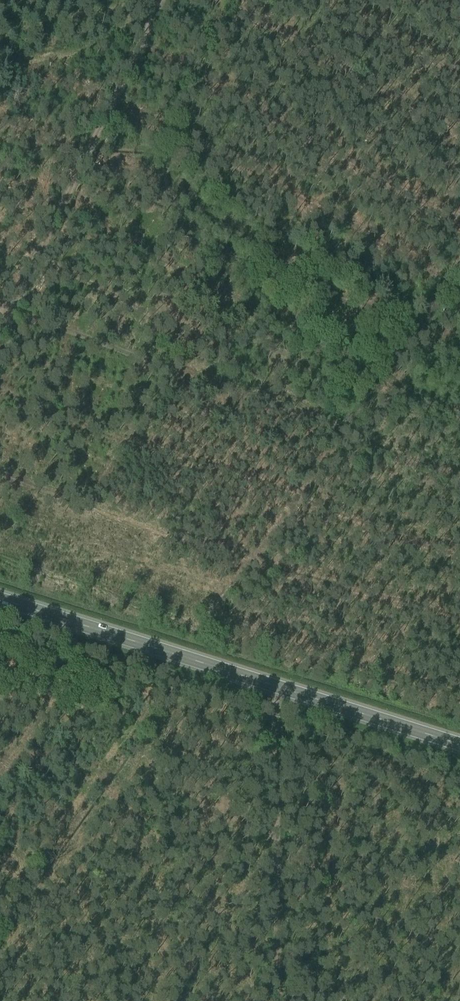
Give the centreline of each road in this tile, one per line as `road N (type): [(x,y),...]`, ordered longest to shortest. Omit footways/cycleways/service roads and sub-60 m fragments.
road 1 (track): [(0,331),(160,0)]
road 2 (unclassified): [(270,684),(278,1000)]
road 3 (secondary): [(0,600),(270,684)]
road 4 (secondary): [(270,684),(459,745)]

